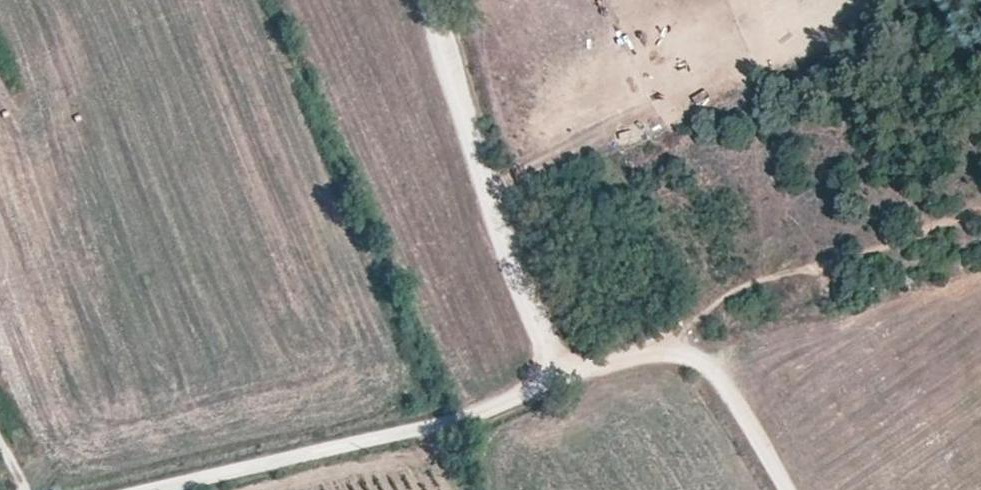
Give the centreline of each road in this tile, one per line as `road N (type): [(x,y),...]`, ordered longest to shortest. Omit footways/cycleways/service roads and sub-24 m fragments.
road 1 (track): [(664,346),(460,423),(132,489)]
road 2 (track): [(566,383),(480,152),(438,0)]
road 3 (track): [(980,212),(830,266),(766,277),(724,296),(664,346)]
road 4 (track): [(781,489),(690,352),(664,346)]

